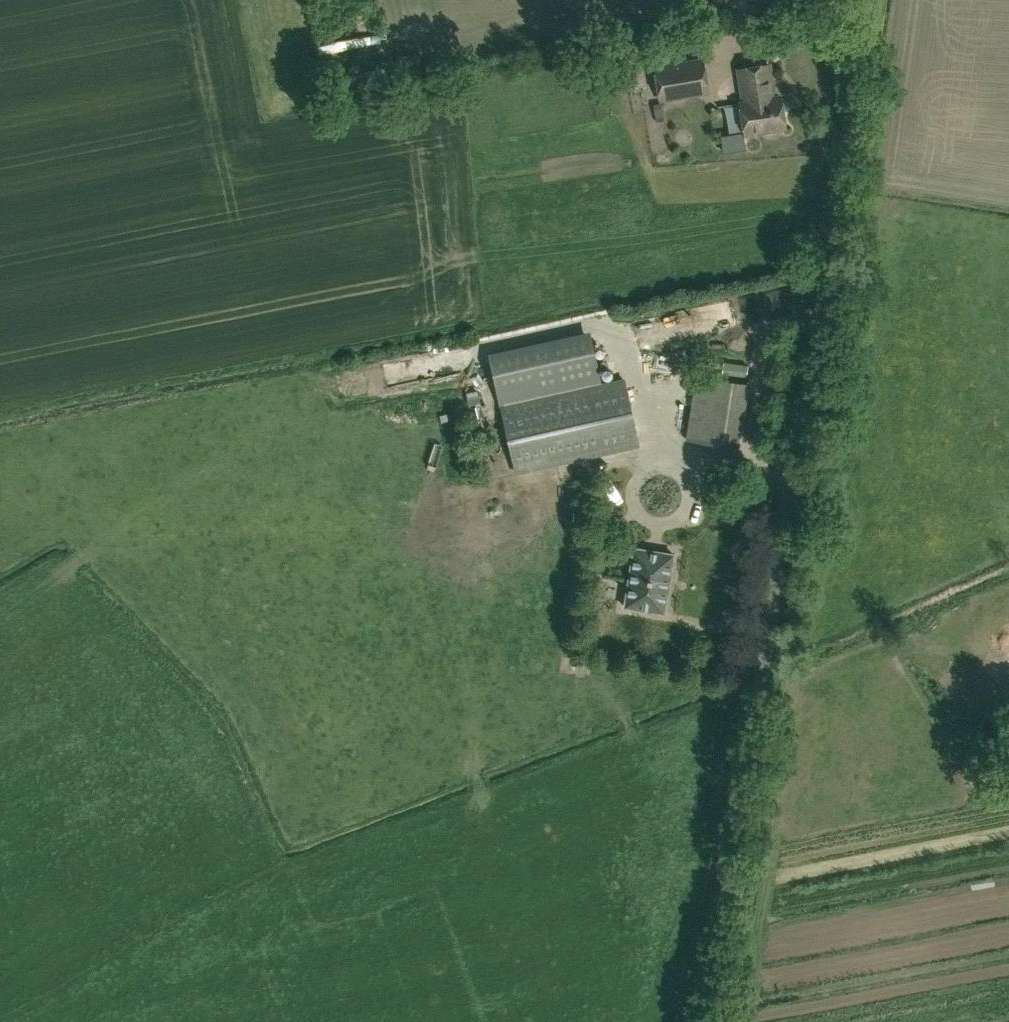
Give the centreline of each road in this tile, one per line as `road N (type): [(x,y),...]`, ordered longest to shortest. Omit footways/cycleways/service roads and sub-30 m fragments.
road 1 (unclassified): [(701,1021),(857,0)]

